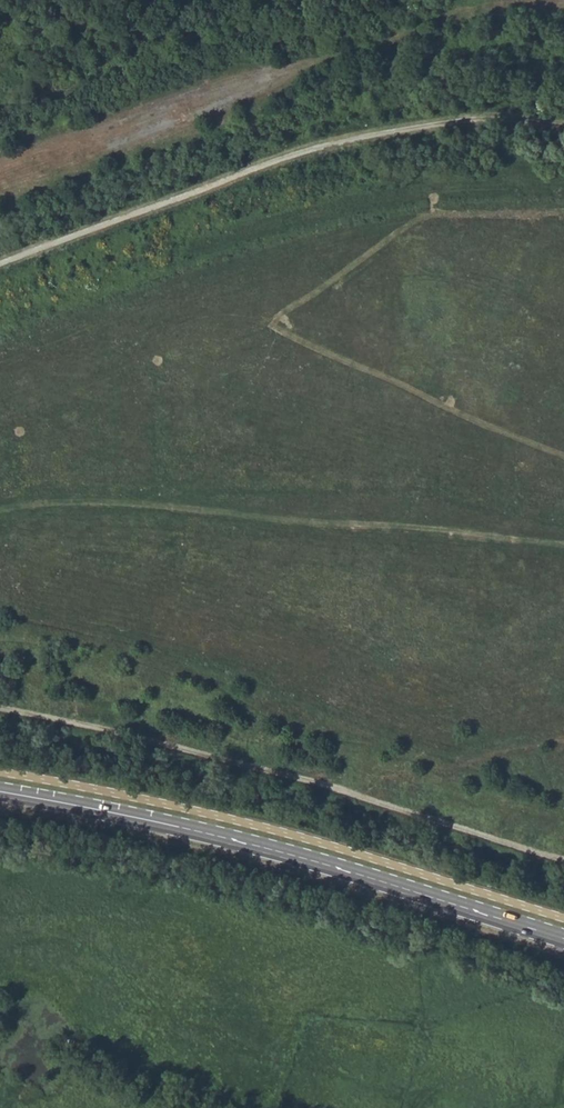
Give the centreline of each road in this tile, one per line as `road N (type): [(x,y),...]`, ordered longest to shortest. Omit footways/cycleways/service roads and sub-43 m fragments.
road 1 (track): [(0,264),(333,144),(494,118),(563,127)]
road 2 (track): [(563,859),(303,777),(0,710)]
road 3 (secondary): [(0,791),(221,836),(563,938)]

